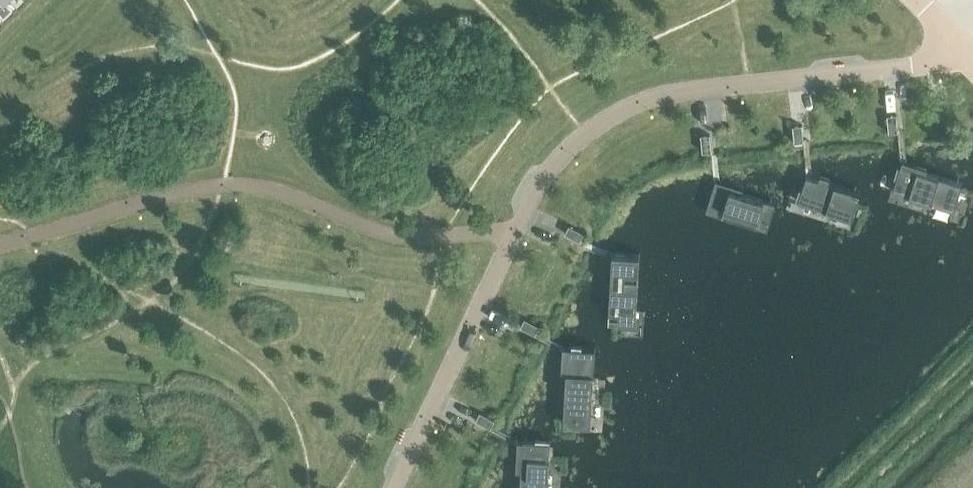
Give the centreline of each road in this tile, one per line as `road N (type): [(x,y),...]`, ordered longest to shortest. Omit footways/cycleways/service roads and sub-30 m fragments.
road 1 (residential): [(394,487),(511,238),(540,184),(575,144),(671,92),(950,64),(960,53)]

